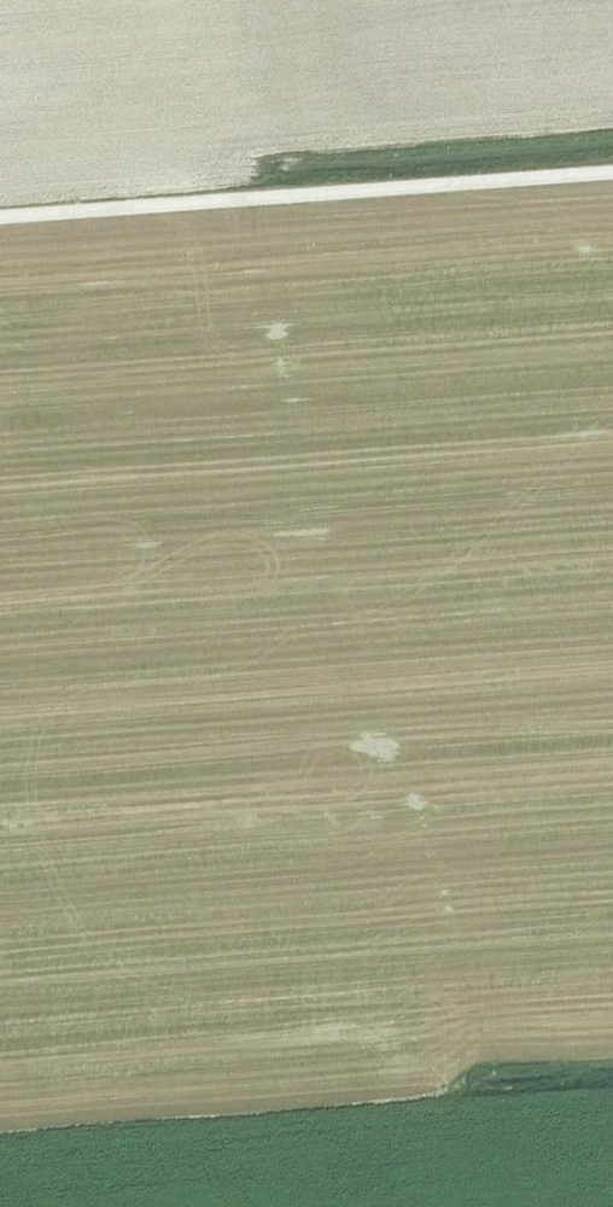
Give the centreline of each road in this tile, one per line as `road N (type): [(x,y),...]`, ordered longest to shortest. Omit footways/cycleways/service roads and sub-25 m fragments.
road 1 (track): [(0,218),(612,173)]

